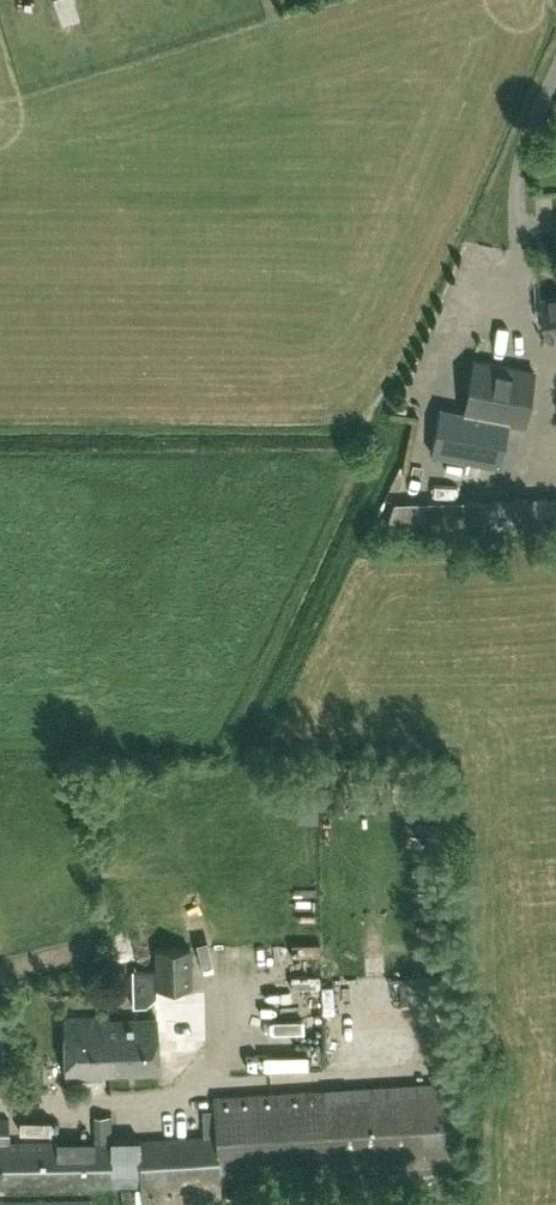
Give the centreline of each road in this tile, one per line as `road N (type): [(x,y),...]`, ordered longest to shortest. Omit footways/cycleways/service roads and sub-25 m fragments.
road 1 (track): [(371,415),(395,430),(395,450),(244,761)]
road 2 (unclassified): [(555,71),(520,165),(517,257)]

